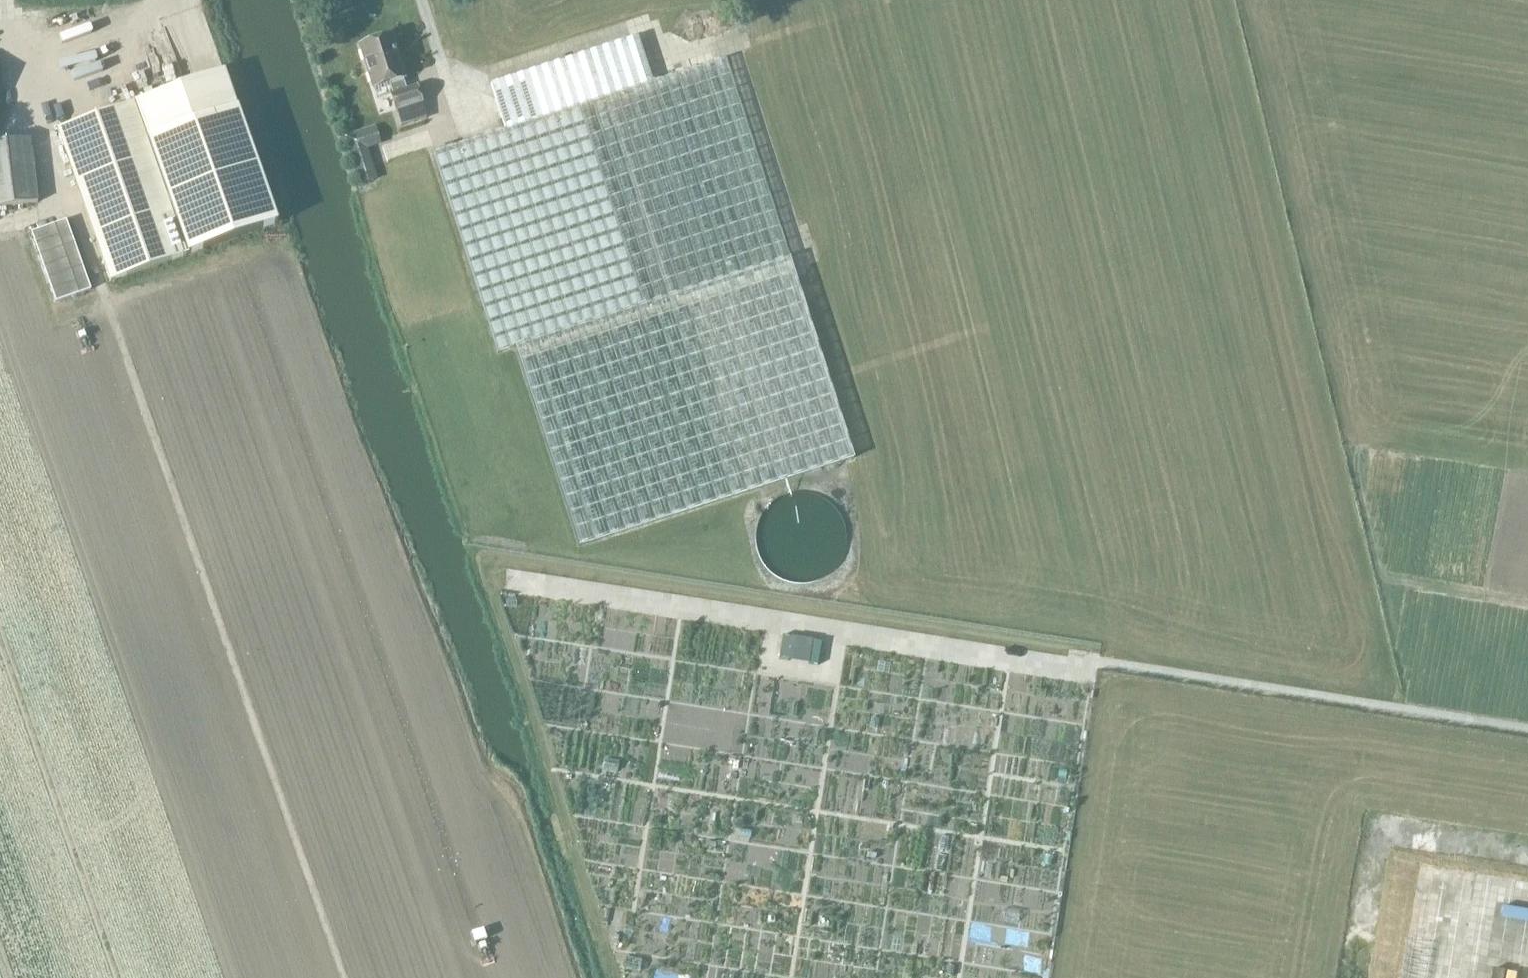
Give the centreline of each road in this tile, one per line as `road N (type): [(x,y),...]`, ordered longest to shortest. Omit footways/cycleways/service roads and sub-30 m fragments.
road 1 (track): [(2,0),(10,51),(344,977)]

